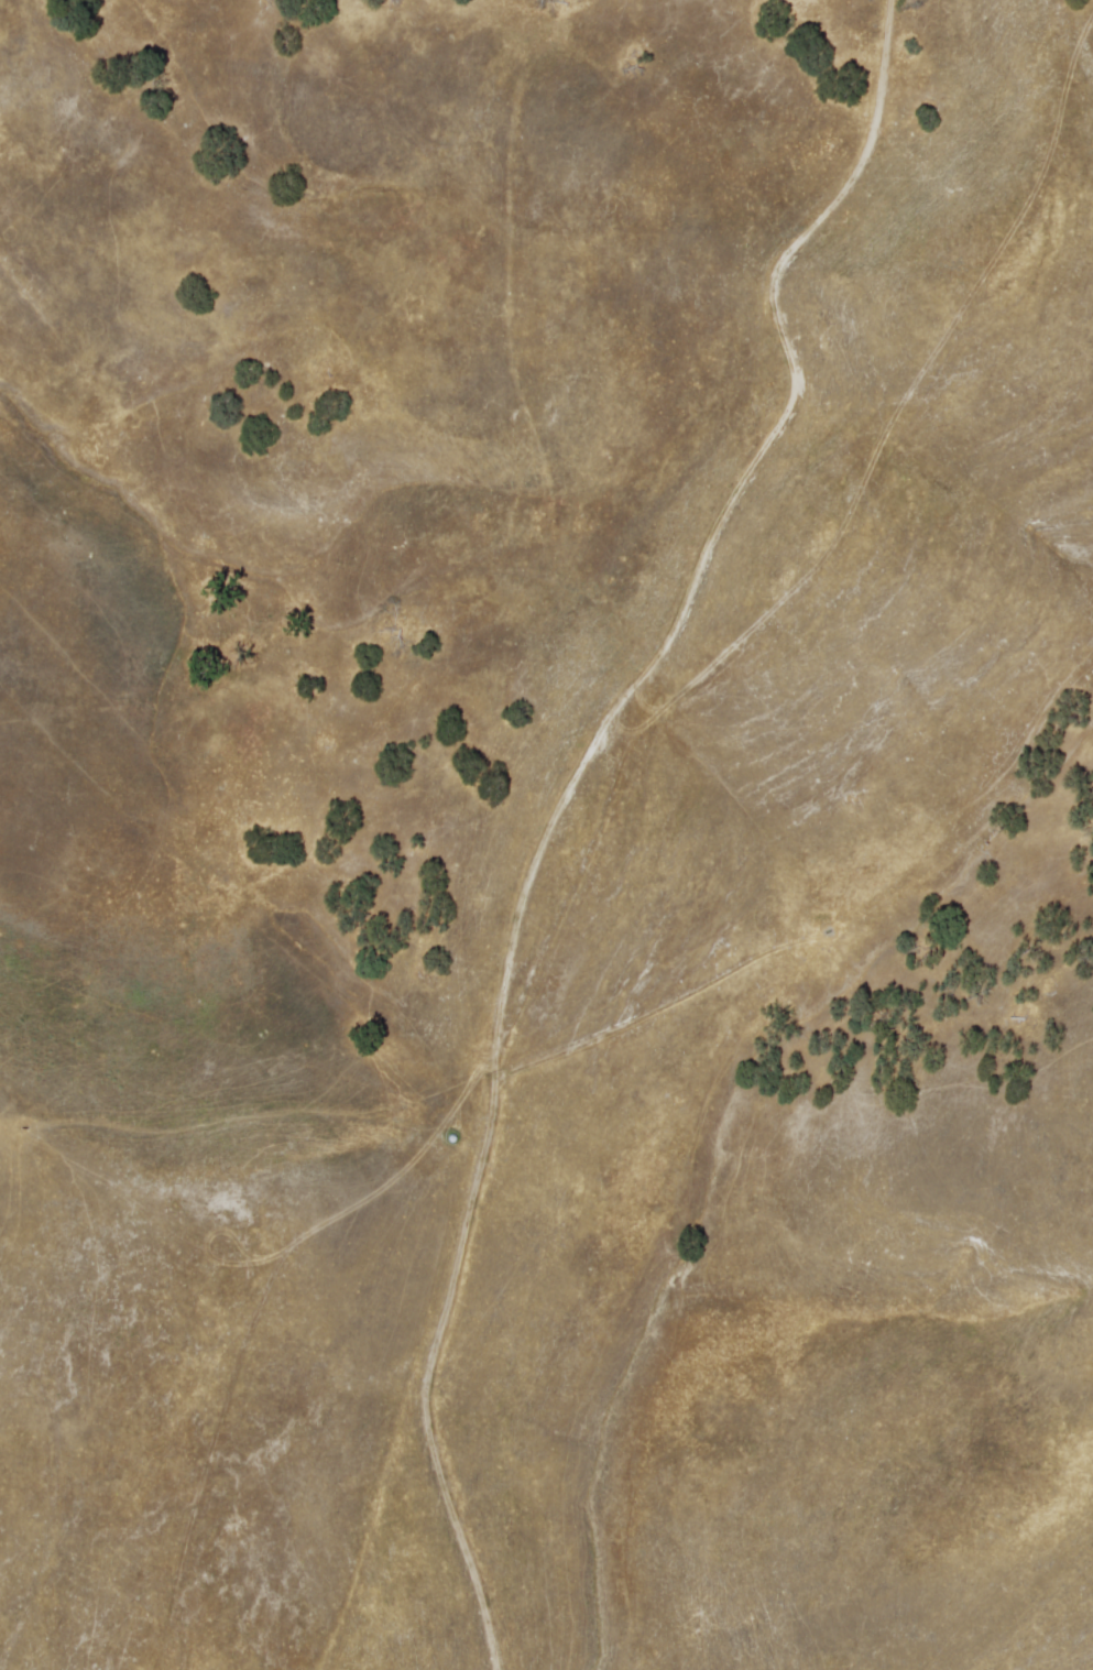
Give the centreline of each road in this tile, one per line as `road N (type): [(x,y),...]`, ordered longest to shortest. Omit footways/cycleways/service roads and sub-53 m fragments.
road 1 (track): [(495,1669),(424,1394),(484,1139),(513,923),(545,832),(606,712),(656,657),(724,505),(794,396),(770,291),(776,271),(864,154),(891,0)]

